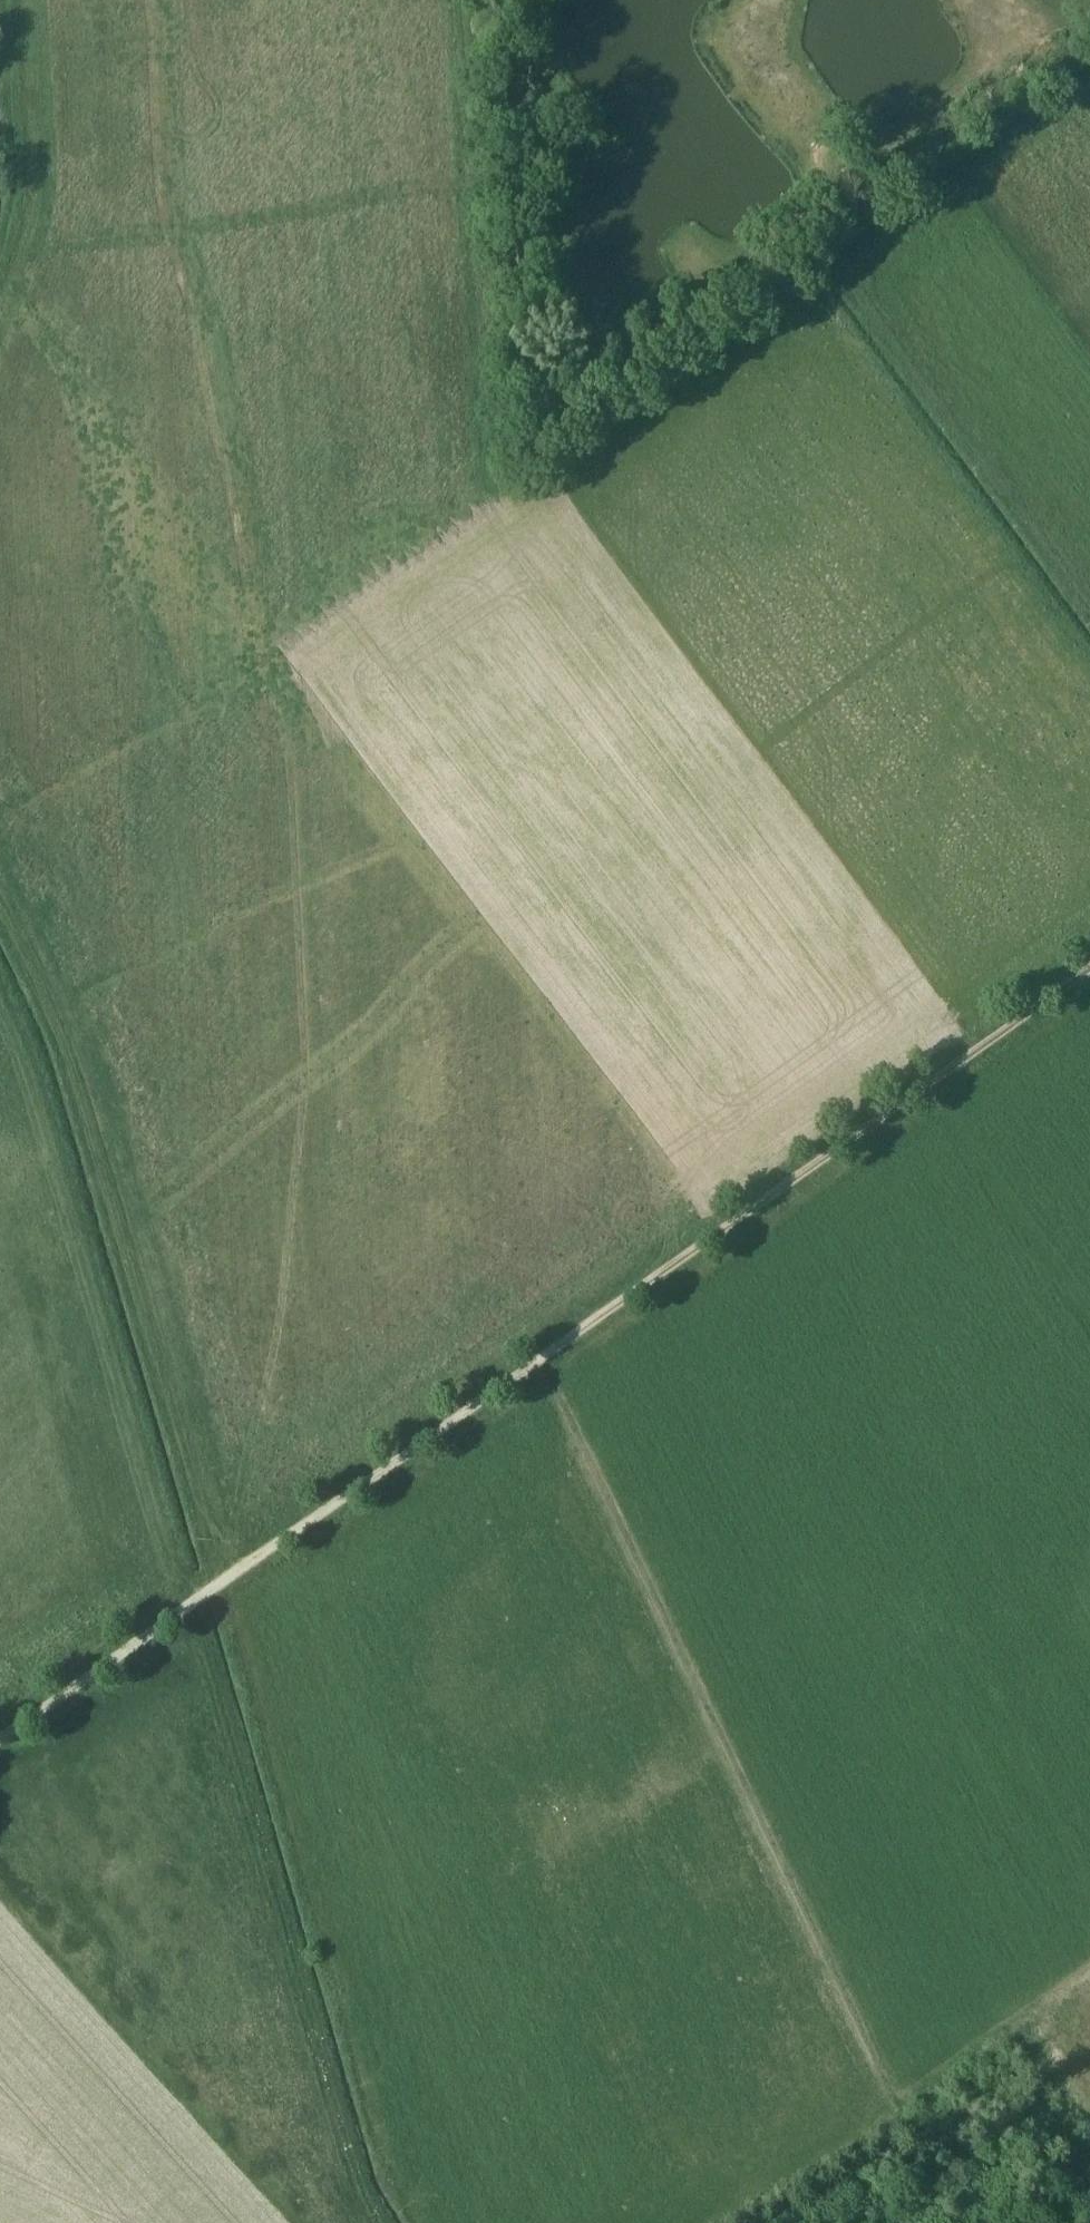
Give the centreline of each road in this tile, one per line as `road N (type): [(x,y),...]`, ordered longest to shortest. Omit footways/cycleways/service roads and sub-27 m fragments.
road 1 (track): [(1089,969),(0,1739)]
road 2 (track): [(537,1362),(893,2101),(1089,1966)]

